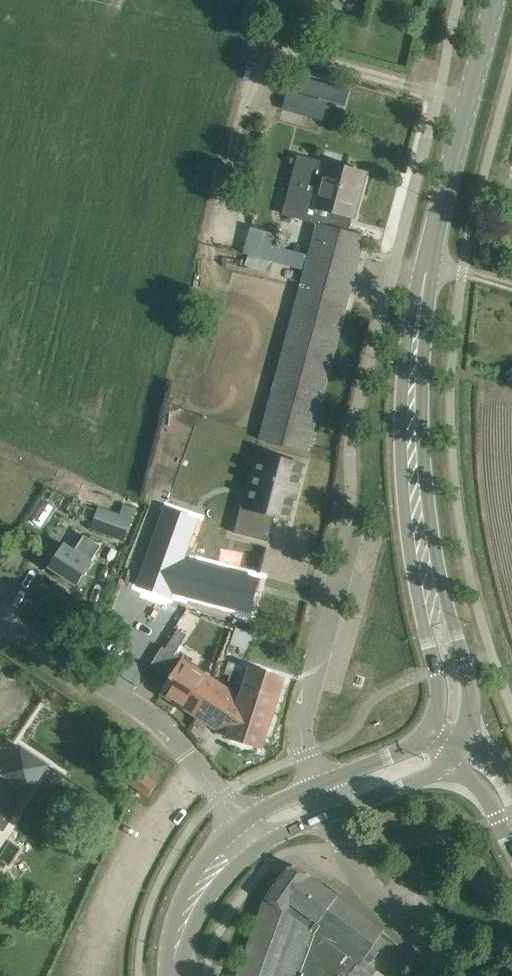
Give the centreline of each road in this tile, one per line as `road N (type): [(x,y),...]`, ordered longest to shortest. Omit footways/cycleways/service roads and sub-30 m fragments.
road 1 (tertiary): [(438,743),(457,692),(418,511),(411,417),(416,348),(426,265),(498,0)]
road 2 (unclassified): [(220,796),(153,720),(0,619)]
road 3 (residential): [(349,528),(307,725),(324,796)]
road 4 (unclassified): [(346,844),(465,975)]
road 5 (tertiary): [(174,975),(185,912),(211,870),(248,834)]
road 6 (tertiary): [(324,796),(413,763),(438,743)]

